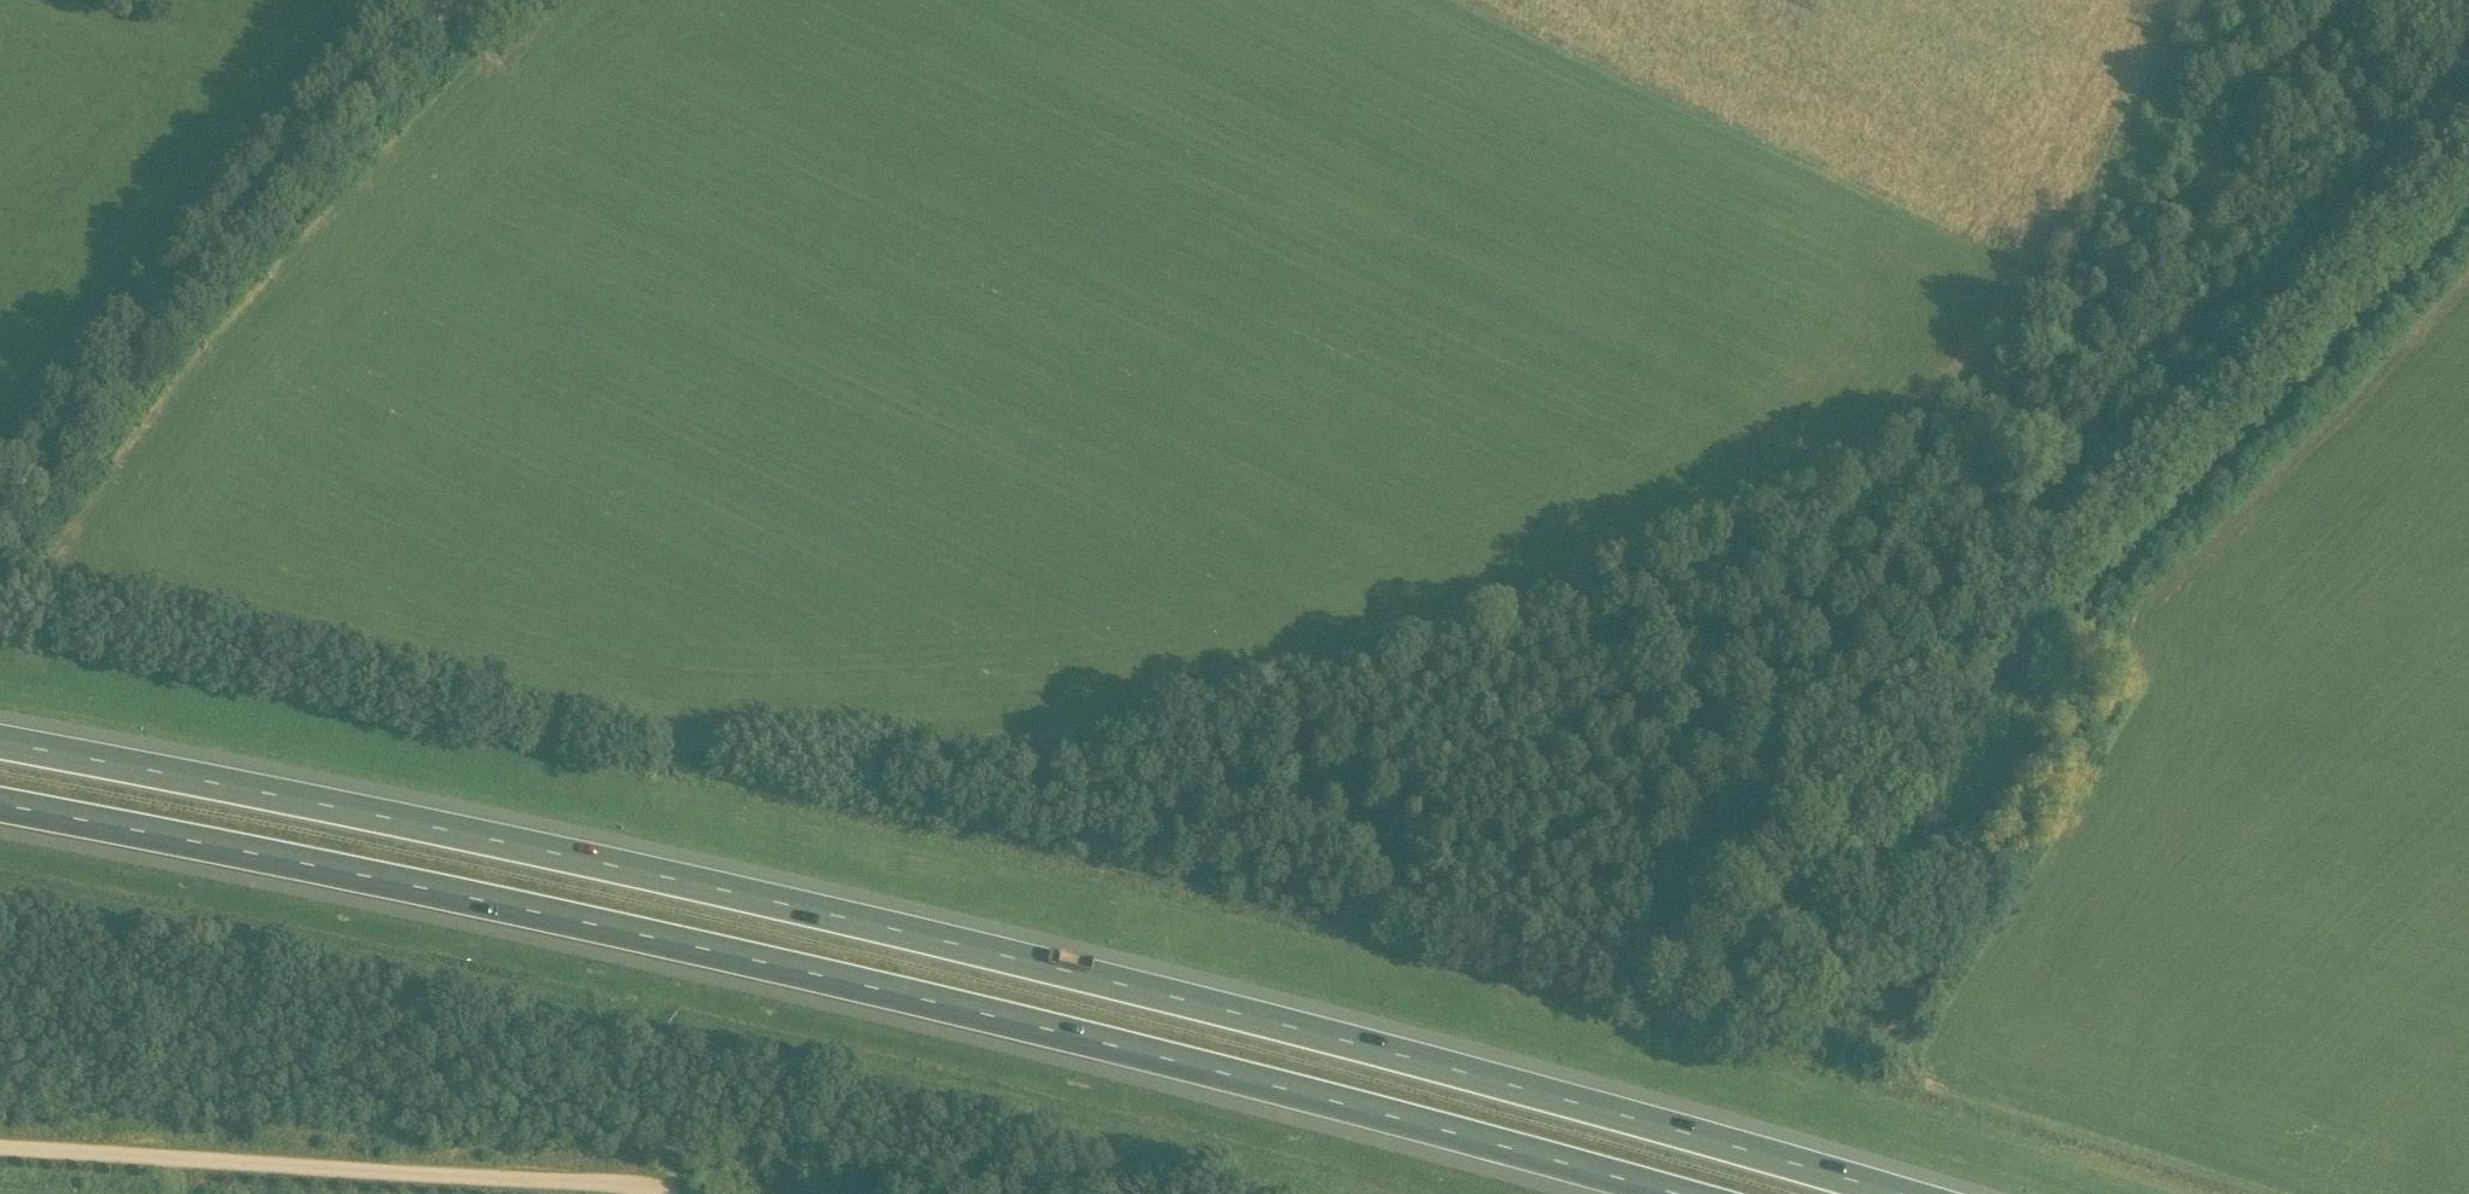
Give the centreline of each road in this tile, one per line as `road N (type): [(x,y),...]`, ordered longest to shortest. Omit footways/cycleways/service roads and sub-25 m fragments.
road 1 (motorway): [(1905,1193),(1034,962),(0,745)]
road 2 (motorway): [(0,807),(1007,1020),(1659,1193)]
road 3 (track): [(1707,964),(2468,205)]
road 4 (track): [(469,0),(347,120),(0,508)]
road 5 (track): [(0,1156),(672,1193)]

